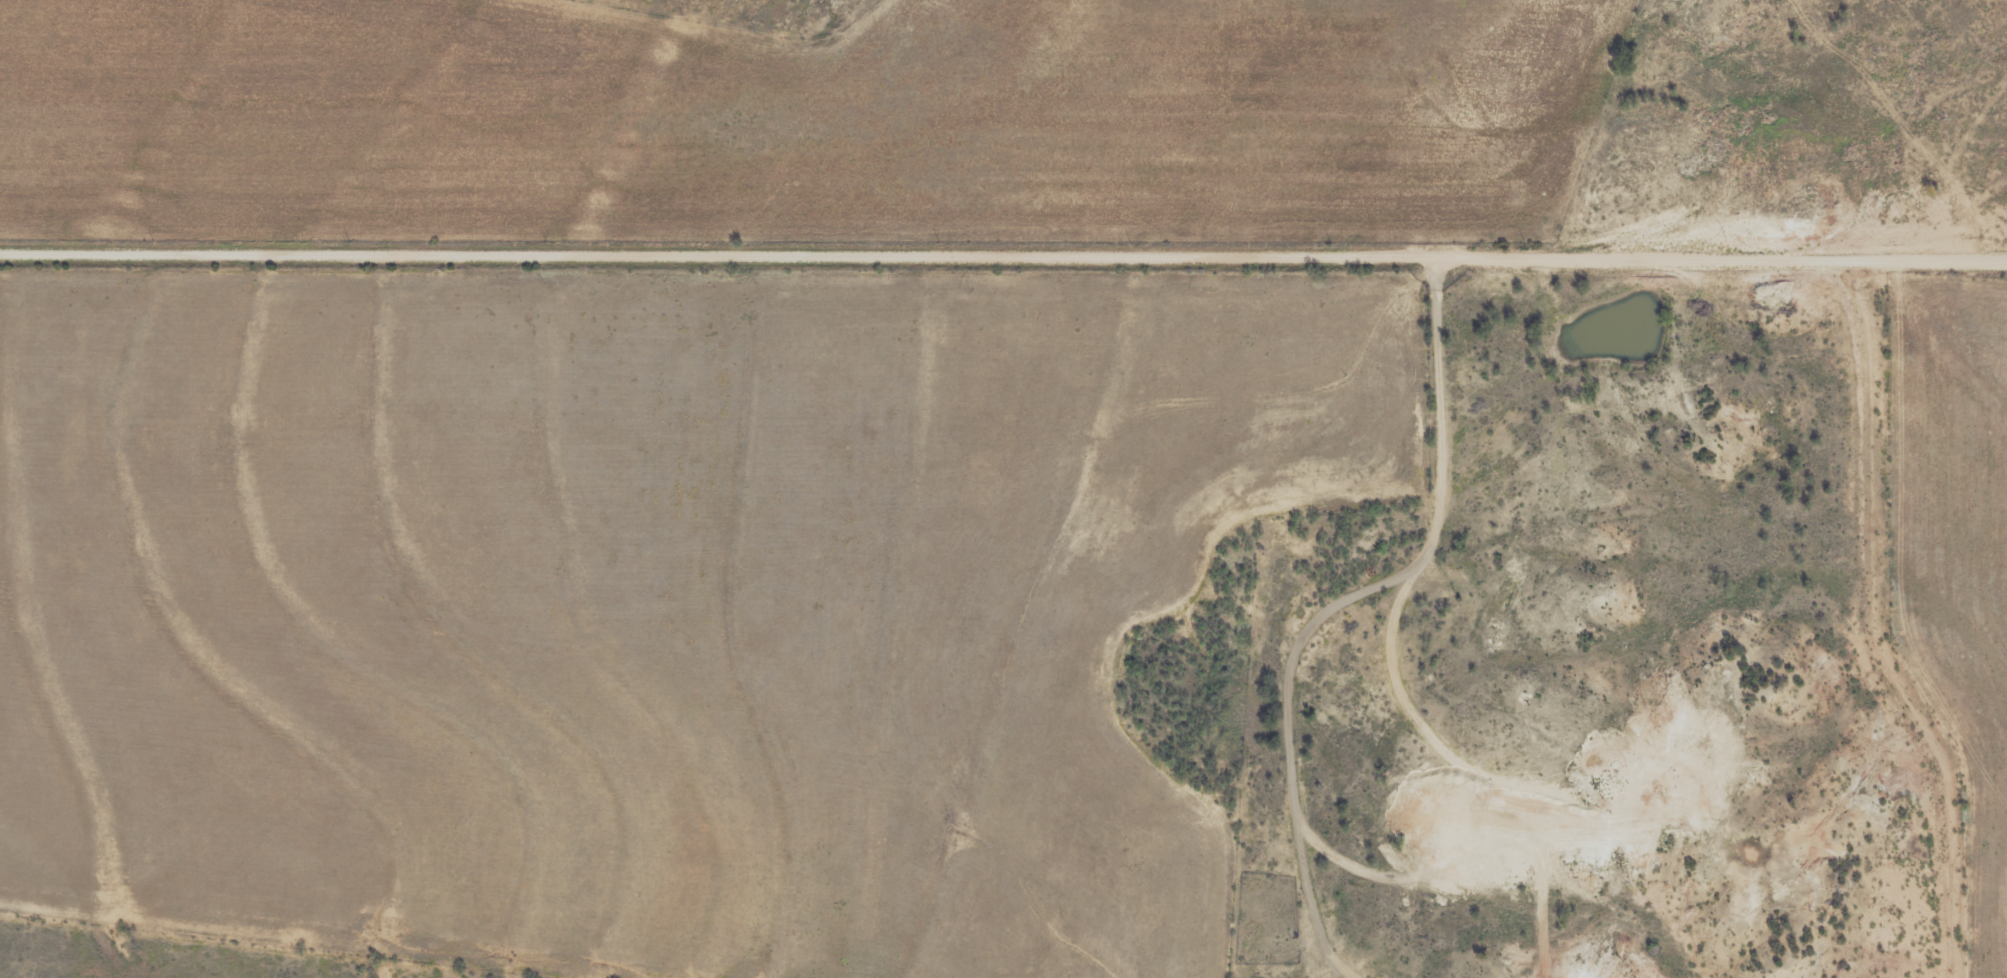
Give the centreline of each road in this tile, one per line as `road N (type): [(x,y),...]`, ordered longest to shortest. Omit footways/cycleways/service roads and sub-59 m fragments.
road 1 (residential): [(0,251),(2006,257)]

